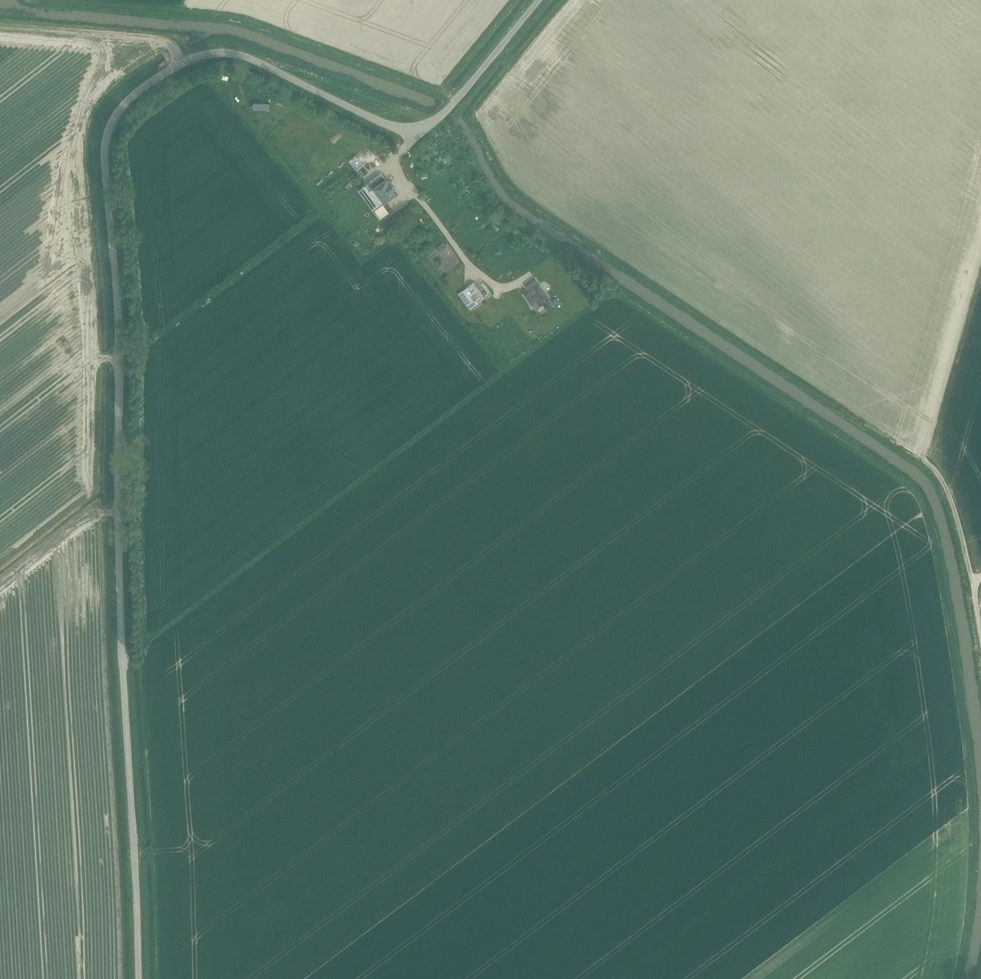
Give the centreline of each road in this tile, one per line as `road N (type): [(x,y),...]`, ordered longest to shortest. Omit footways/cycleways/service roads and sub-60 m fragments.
road 1 (unclassified): [(137,978),(107,136),(123,107),(151,82),(211,55),(240,55),(398,130),(425,131),(541,0)]

